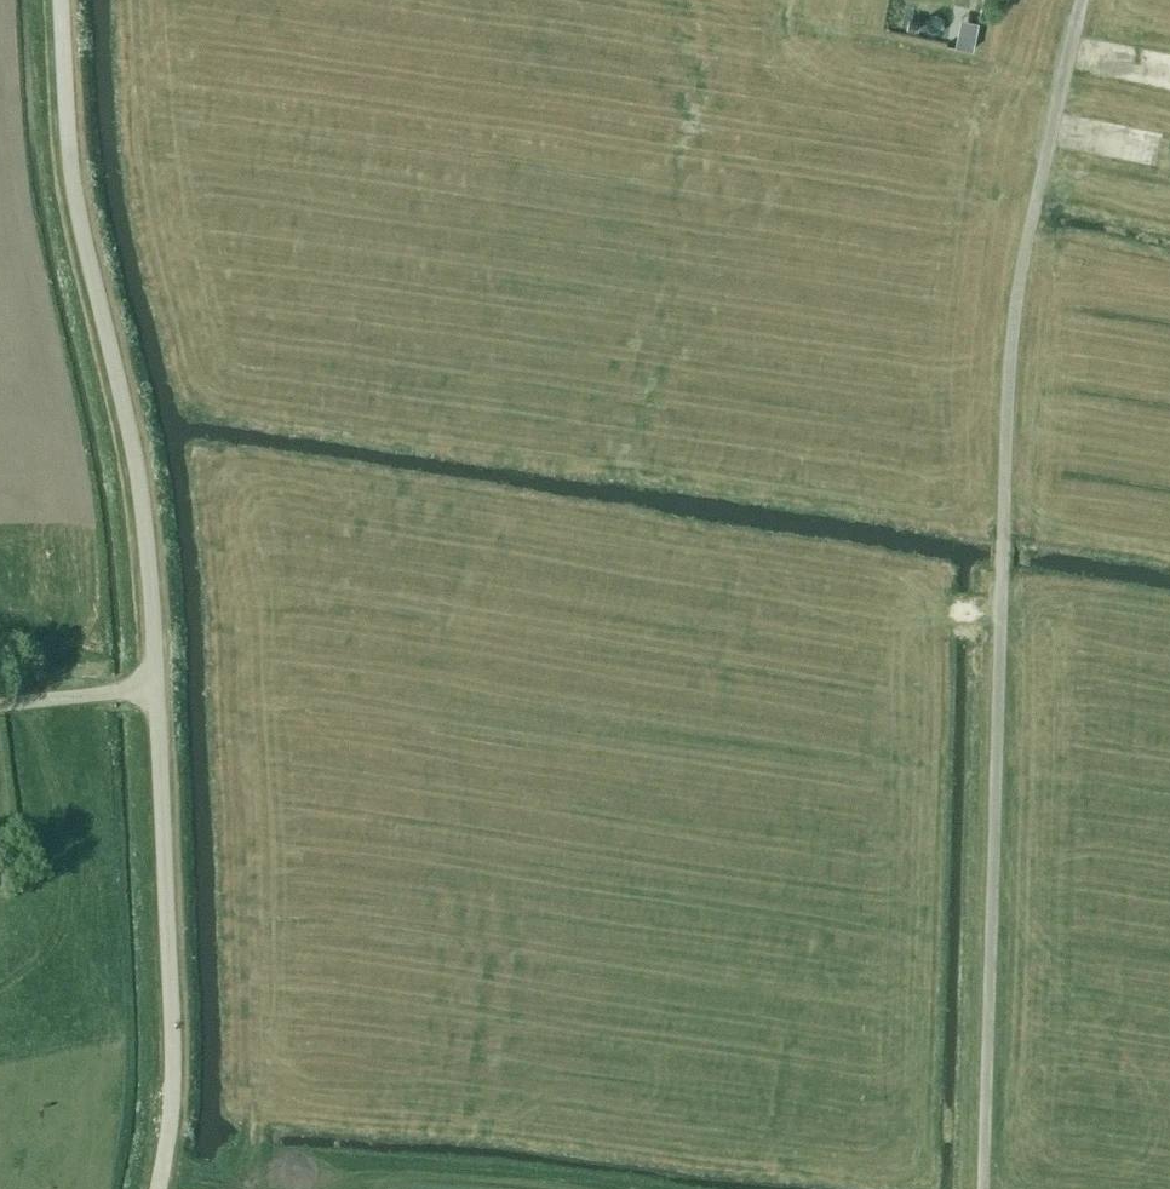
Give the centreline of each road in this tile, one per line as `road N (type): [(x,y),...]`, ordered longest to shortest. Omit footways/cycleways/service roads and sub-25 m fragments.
road 1 (unclassified): [(62,0),(74,190),(116,362),(156,591),(172,896),(172,1125),(160,1188)]
road 2 (track): [(985,1188),(1007,424),(1026,248),(1084,0)]

